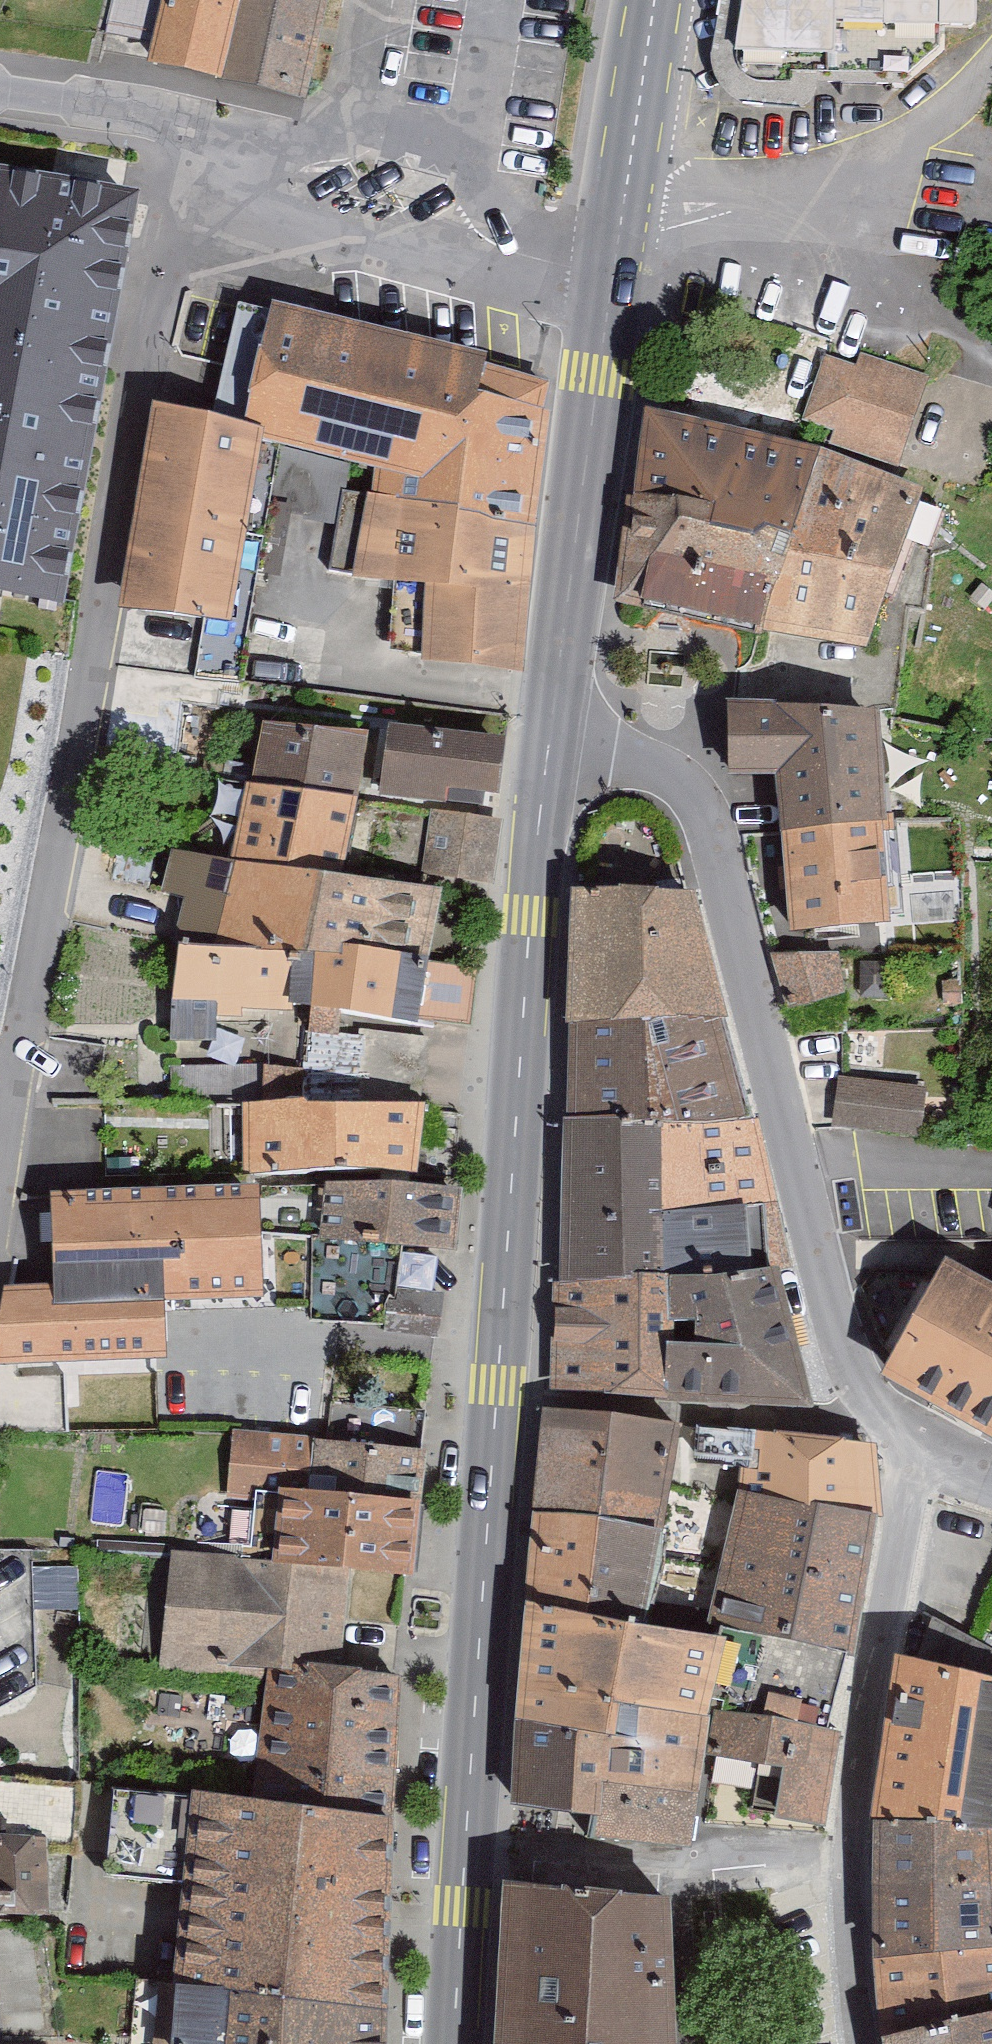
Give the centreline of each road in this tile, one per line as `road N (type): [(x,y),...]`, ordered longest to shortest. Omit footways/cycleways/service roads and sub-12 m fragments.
road 1 (primary): [(548,754),(495,1391),(457,2043)]
road 2 (residential): [(0,1054),(178,119)]
road 3 (residential): [(548,754),(643,770),(666,781),(700,823),(777,1088),(836,1372),(886,1453)]
road 4 (residential): [(886,1453),(892,1547),(842,1811),(854,2043)]
road 5 (primary): [(612,272),(548,754)]
road 6 (residential): [(178,119),(612,272)]
road 7 (unclassified): [(618,228),(682,227),(842,170),(936,120),(991,69)]
road 8 (primary): [(653,0),(618,228)]
road 9 (residential): [(0,92),(178,119)]

